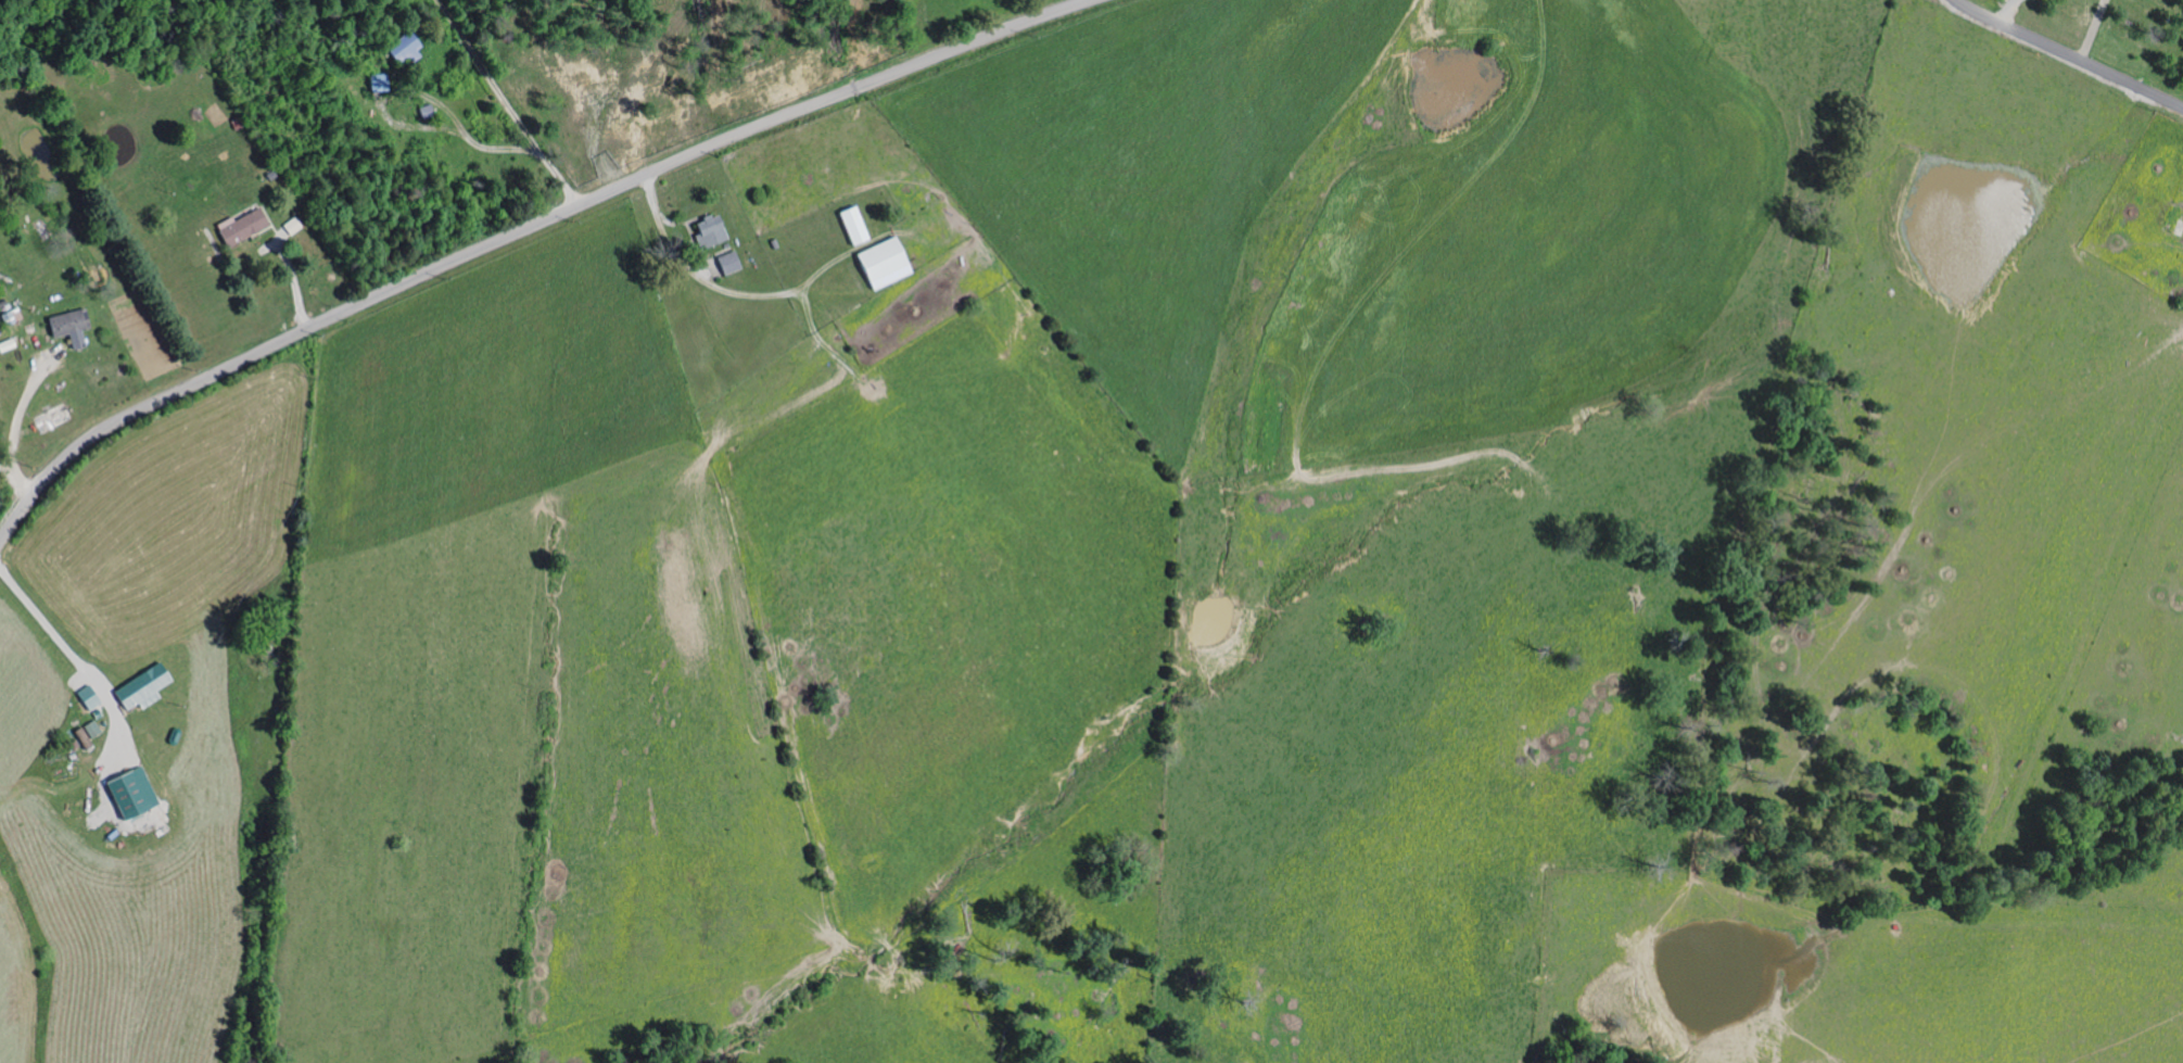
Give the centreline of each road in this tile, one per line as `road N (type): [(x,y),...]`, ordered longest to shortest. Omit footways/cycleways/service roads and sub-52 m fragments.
road 1 (residential): [(0,543),(58,470),(164,400),(682,159),(1092,0)]
road 2 (residential): [(2182,110),(1959,0)]

